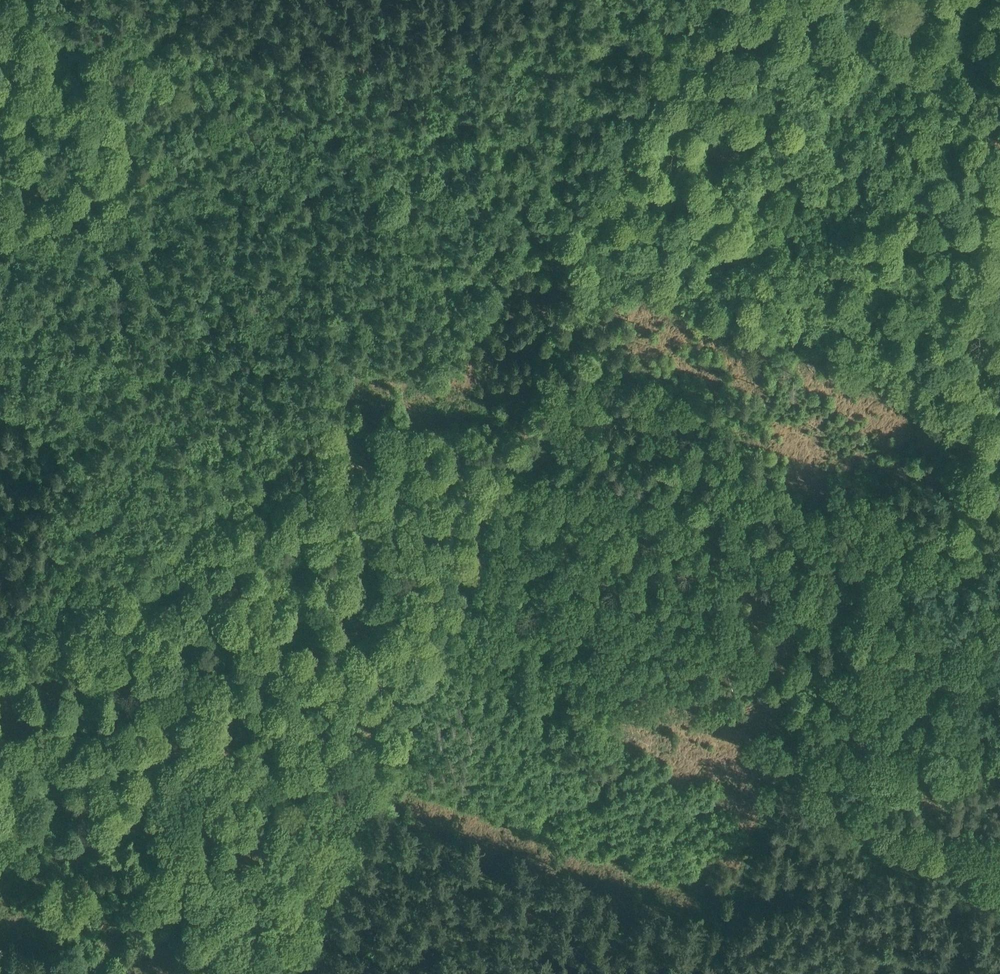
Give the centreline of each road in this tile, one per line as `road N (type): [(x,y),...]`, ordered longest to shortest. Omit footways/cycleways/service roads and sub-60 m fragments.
road 1 (track): [(299,973),(689,0)]

